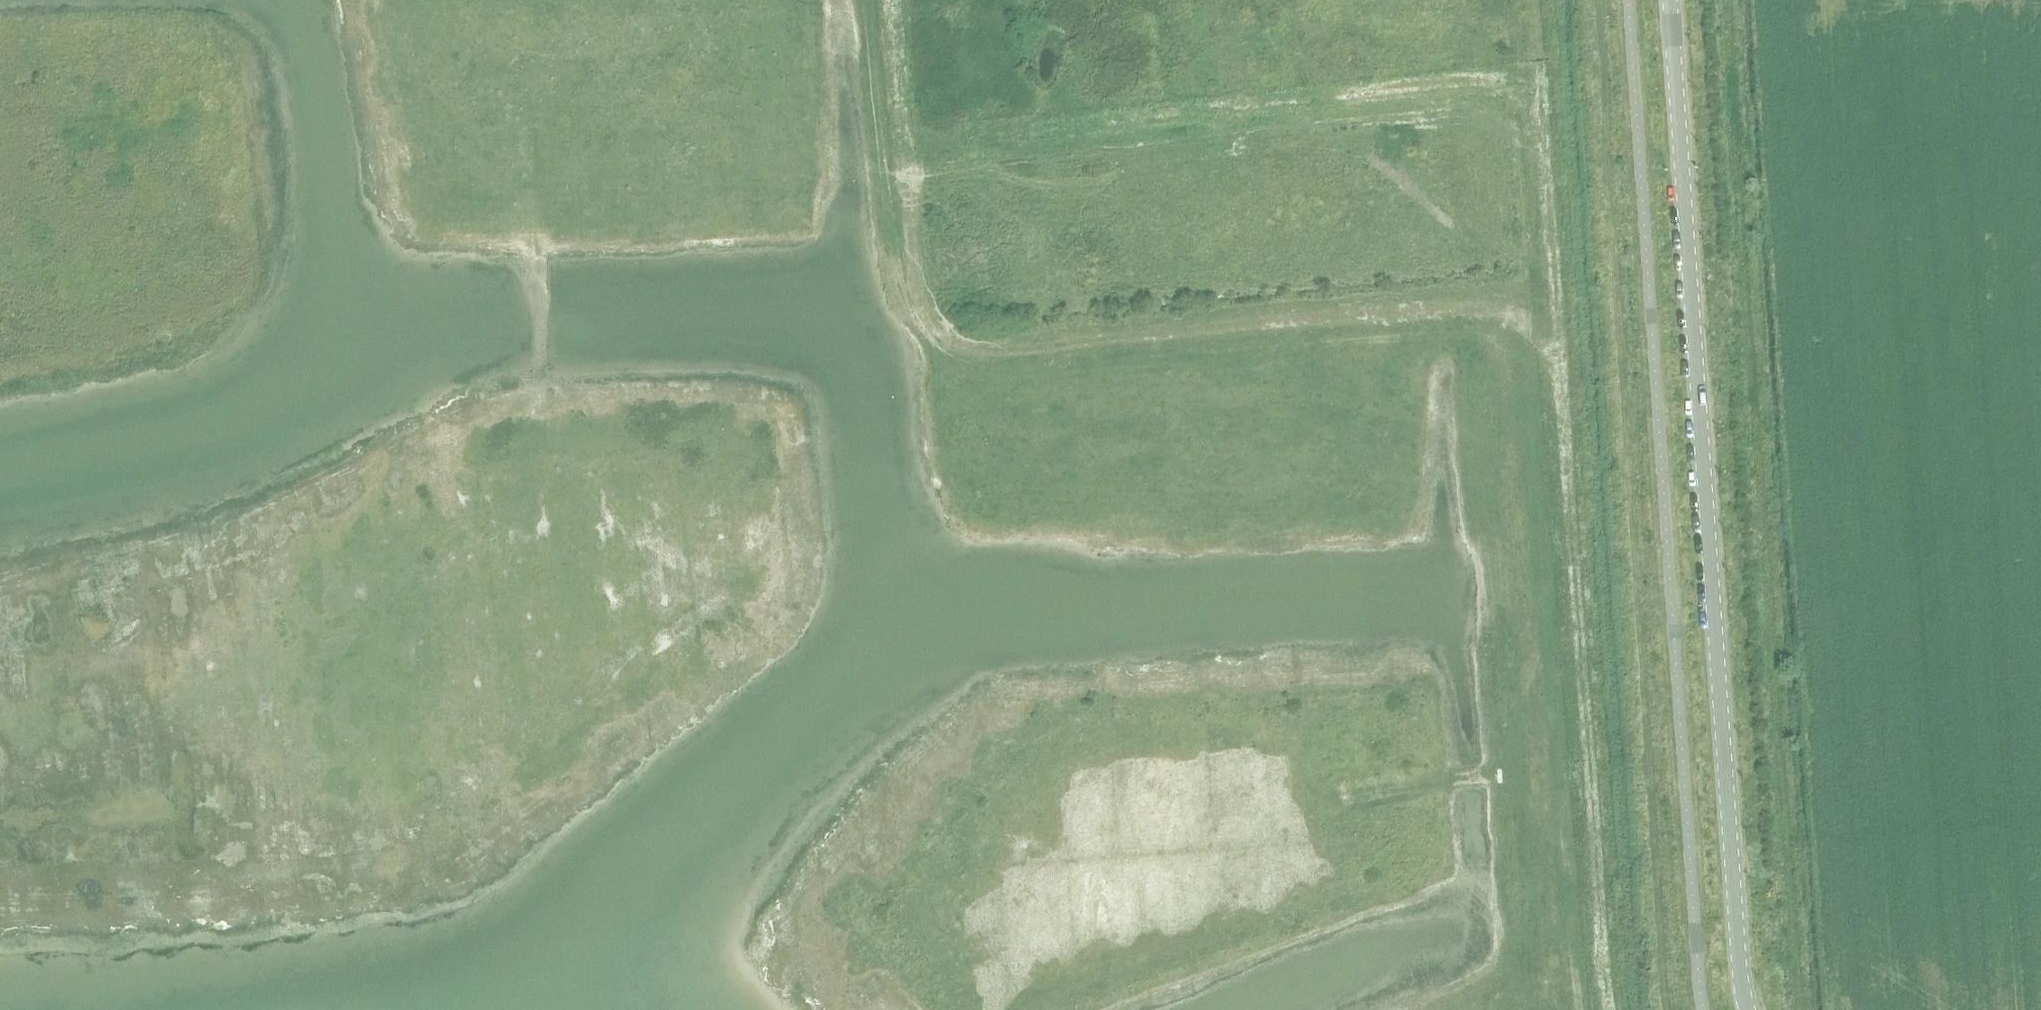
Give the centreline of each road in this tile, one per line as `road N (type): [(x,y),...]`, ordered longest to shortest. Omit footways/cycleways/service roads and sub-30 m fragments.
road 1 (unclassified): [(1671,0),(1748,1009)]

